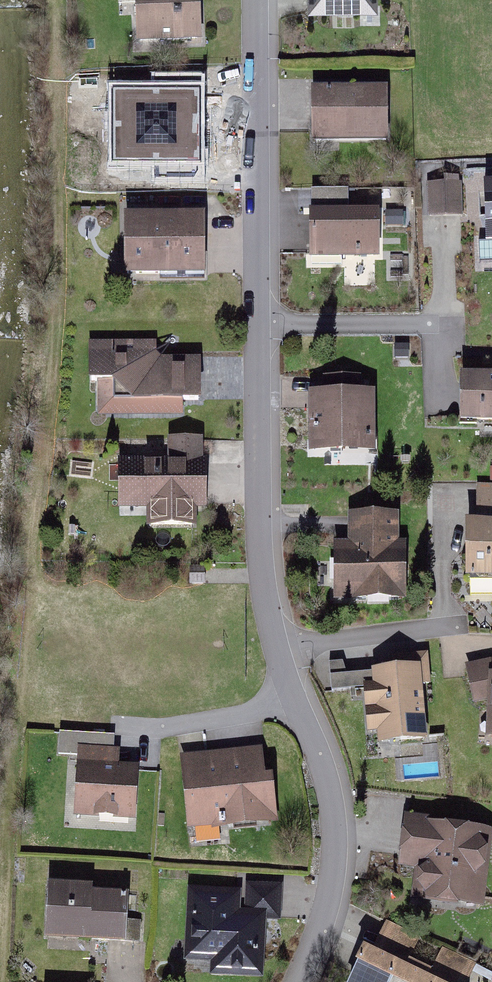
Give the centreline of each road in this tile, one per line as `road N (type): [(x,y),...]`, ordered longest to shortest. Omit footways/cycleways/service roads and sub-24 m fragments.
road 1 (residential): [(257,0),(260,542),(278,655),(328,783),(333,831),(332,874),(295,981)]

